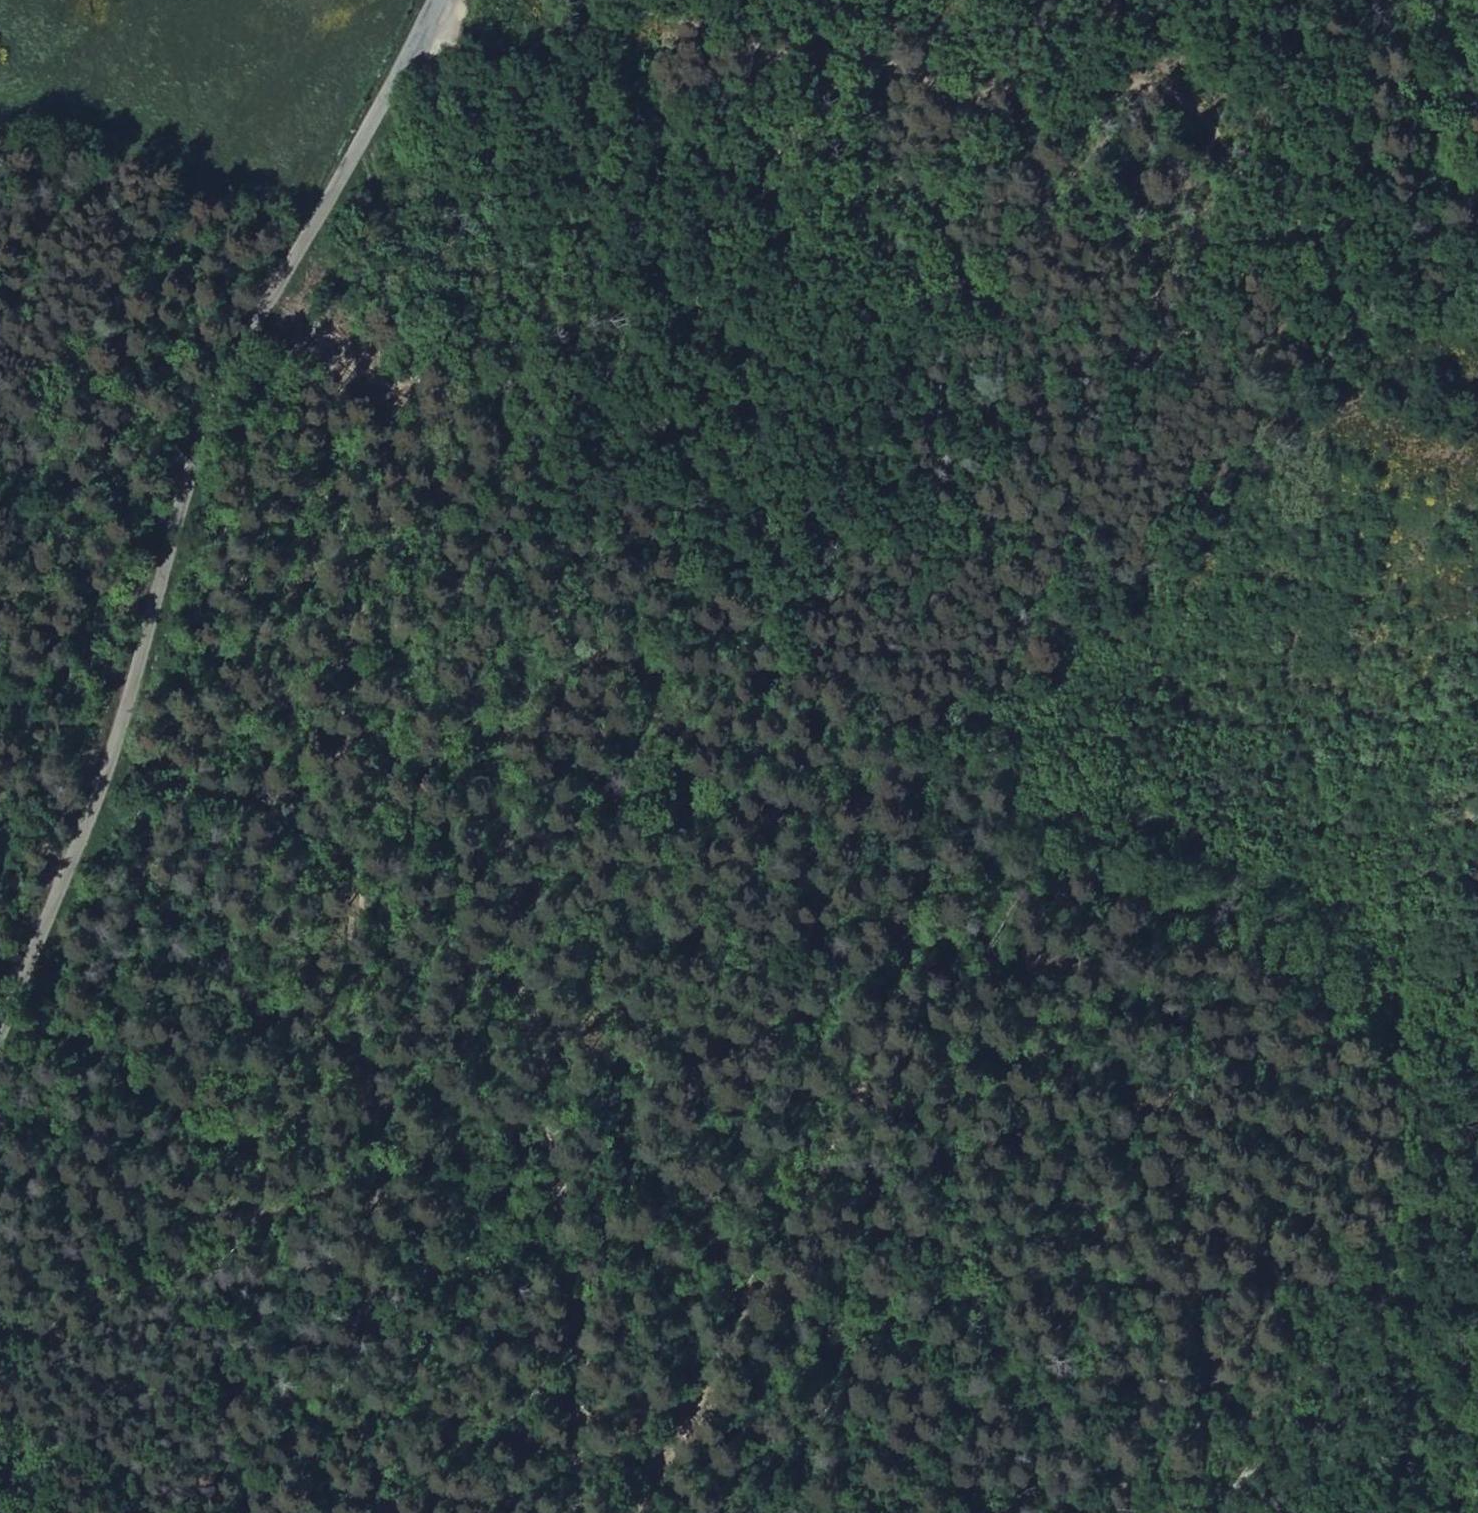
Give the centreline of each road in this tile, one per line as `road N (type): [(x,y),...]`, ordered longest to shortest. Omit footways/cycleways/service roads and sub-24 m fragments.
road 1 (unclassified): [(435,0),(423,39),(216,444),(92,825),(0,1028)]
road 2 (track): [(1217,1512),(1316,1374),(1387,1245),(1456,1042),(1477,1004)]

